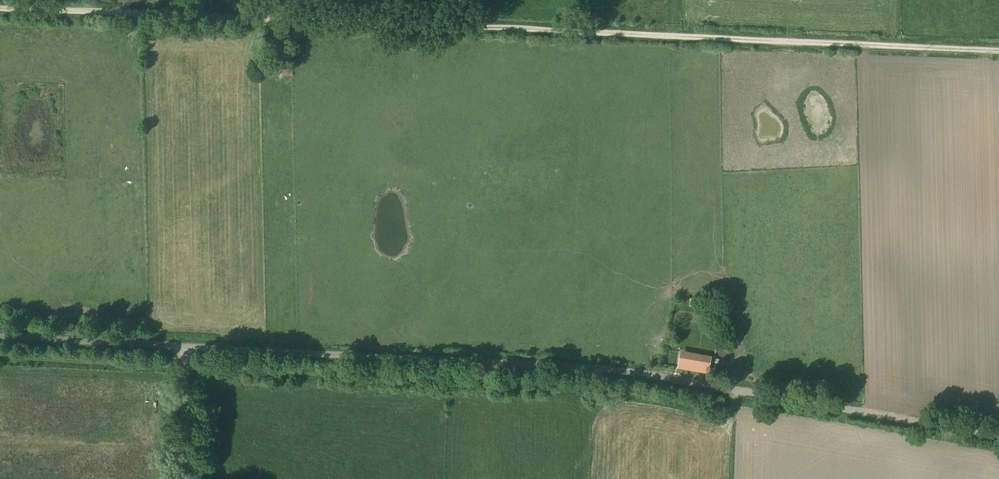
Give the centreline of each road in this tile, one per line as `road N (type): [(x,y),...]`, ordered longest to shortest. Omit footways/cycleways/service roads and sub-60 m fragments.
road 1 (unclassified): [(998,430),(623,368),(0,335)]
road 2 (track): [(0,7),(998,51)]
road 3 (track): [(187,344),(183,478)]

